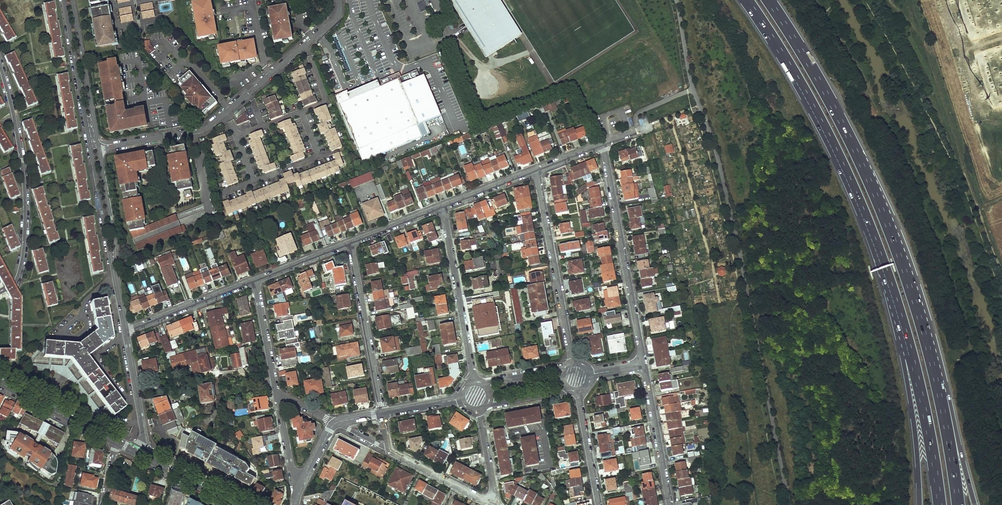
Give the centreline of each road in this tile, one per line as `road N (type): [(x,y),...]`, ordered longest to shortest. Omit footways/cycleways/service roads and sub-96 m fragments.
road 1 (motorway): [(746,0),(839,160),(899,318)]
road 2 (motorway): [(912,297),(853,146),(768,0)]
road 3 (residential): [(99,149),(209,126),(333,21),(338,0)]
road 4 (residential): [(0,292),(20,272),(25,216),(0,63)]
road 5 (residential): [(603,144),(643,365)]
road 6 (motorway): [(975,504),(949,398),(912,297)]
road 7 (motorway): [(957,504),(912,297)]
road 8 (track): [(910,0),(971,187)]
road 9 (residential): [(536,170),(572,363)]
road 10 (motorway): [(899,318),(940,504)]
road 11 (motorway): [(899,318),(919,504)]
road 12 (residential): [(474,382),(442,207)]
road 13 (residential): [(350,243),(382,414)]
road 14 (unclassified): [(64,0),(91,151)]
road 15 (unclassified): [(99,149),(71,0)]
road 16 (residential): [(643,365),(670,504)]
road 17 (residential): [(126,331),(255,281)]
road 18 (primary): [(0,382),(117,444)]
road 19 (unclassified): [(126,331),(144,435),(139,455)]

